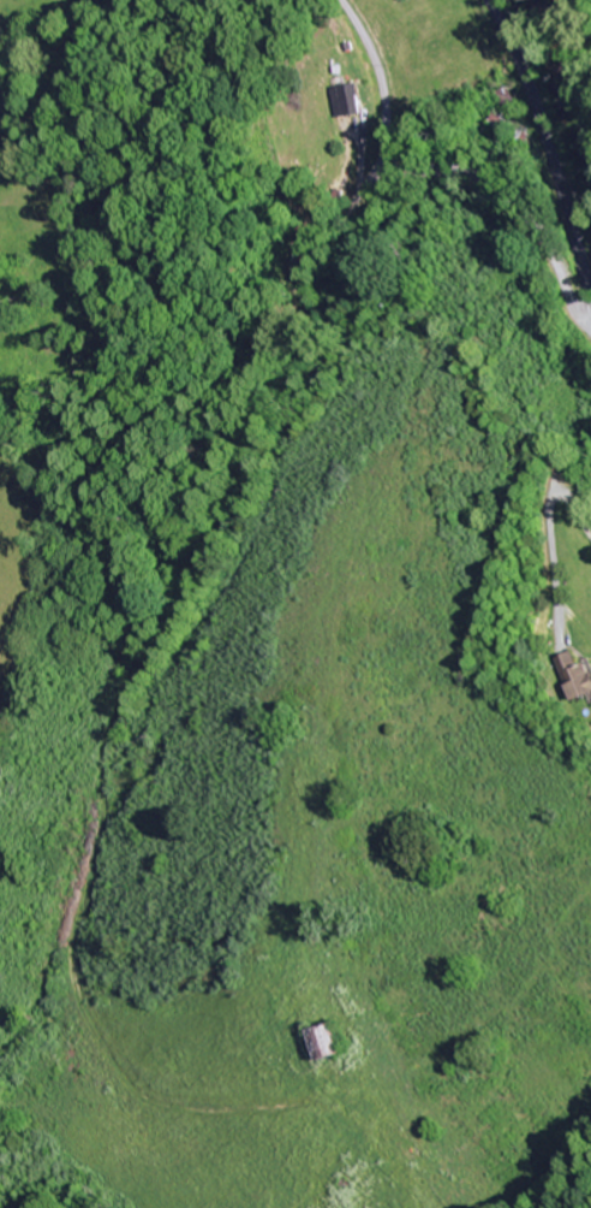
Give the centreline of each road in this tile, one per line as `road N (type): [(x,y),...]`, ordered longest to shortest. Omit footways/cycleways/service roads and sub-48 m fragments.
road 1 (residential): [(590,309),(562,288),(542,235),(511,197),(467,176),(404,172),(388,160),(374,64),(342,0)]
road 2 (tertiary): [(590,291),(529,73),(491,0)]

